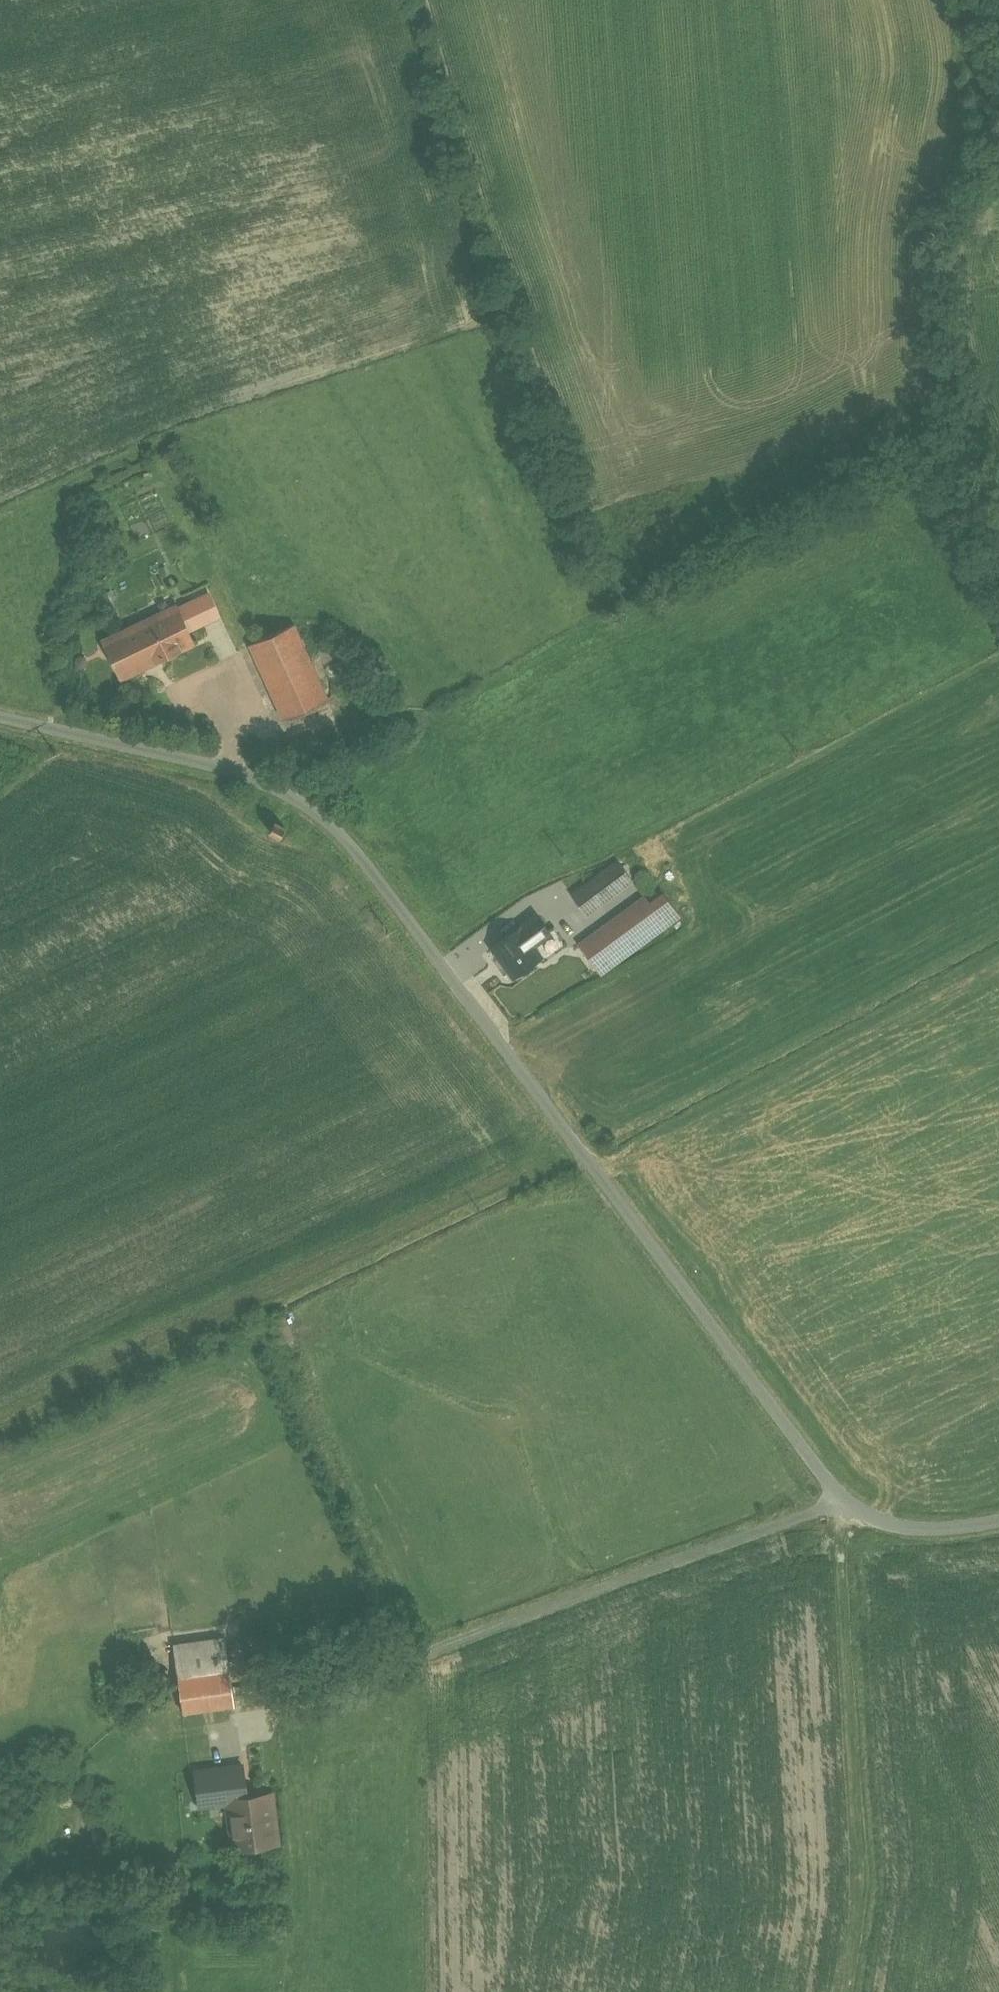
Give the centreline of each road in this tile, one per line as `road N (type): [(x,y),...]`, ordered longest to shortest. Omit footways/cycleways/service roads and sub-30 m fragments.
road 1 (unclassified): [(0,718),(234,771),(292,794),(349,838),(844,1505)]
road 2 (unclassified): [(844,1505),(247,1719)]
road 3 (track): [(844,1505),(864,1893),(847,1991)]
road 4 (unclassified): [(844,1505),(884,1528),(935,1533),(998,1524)]

